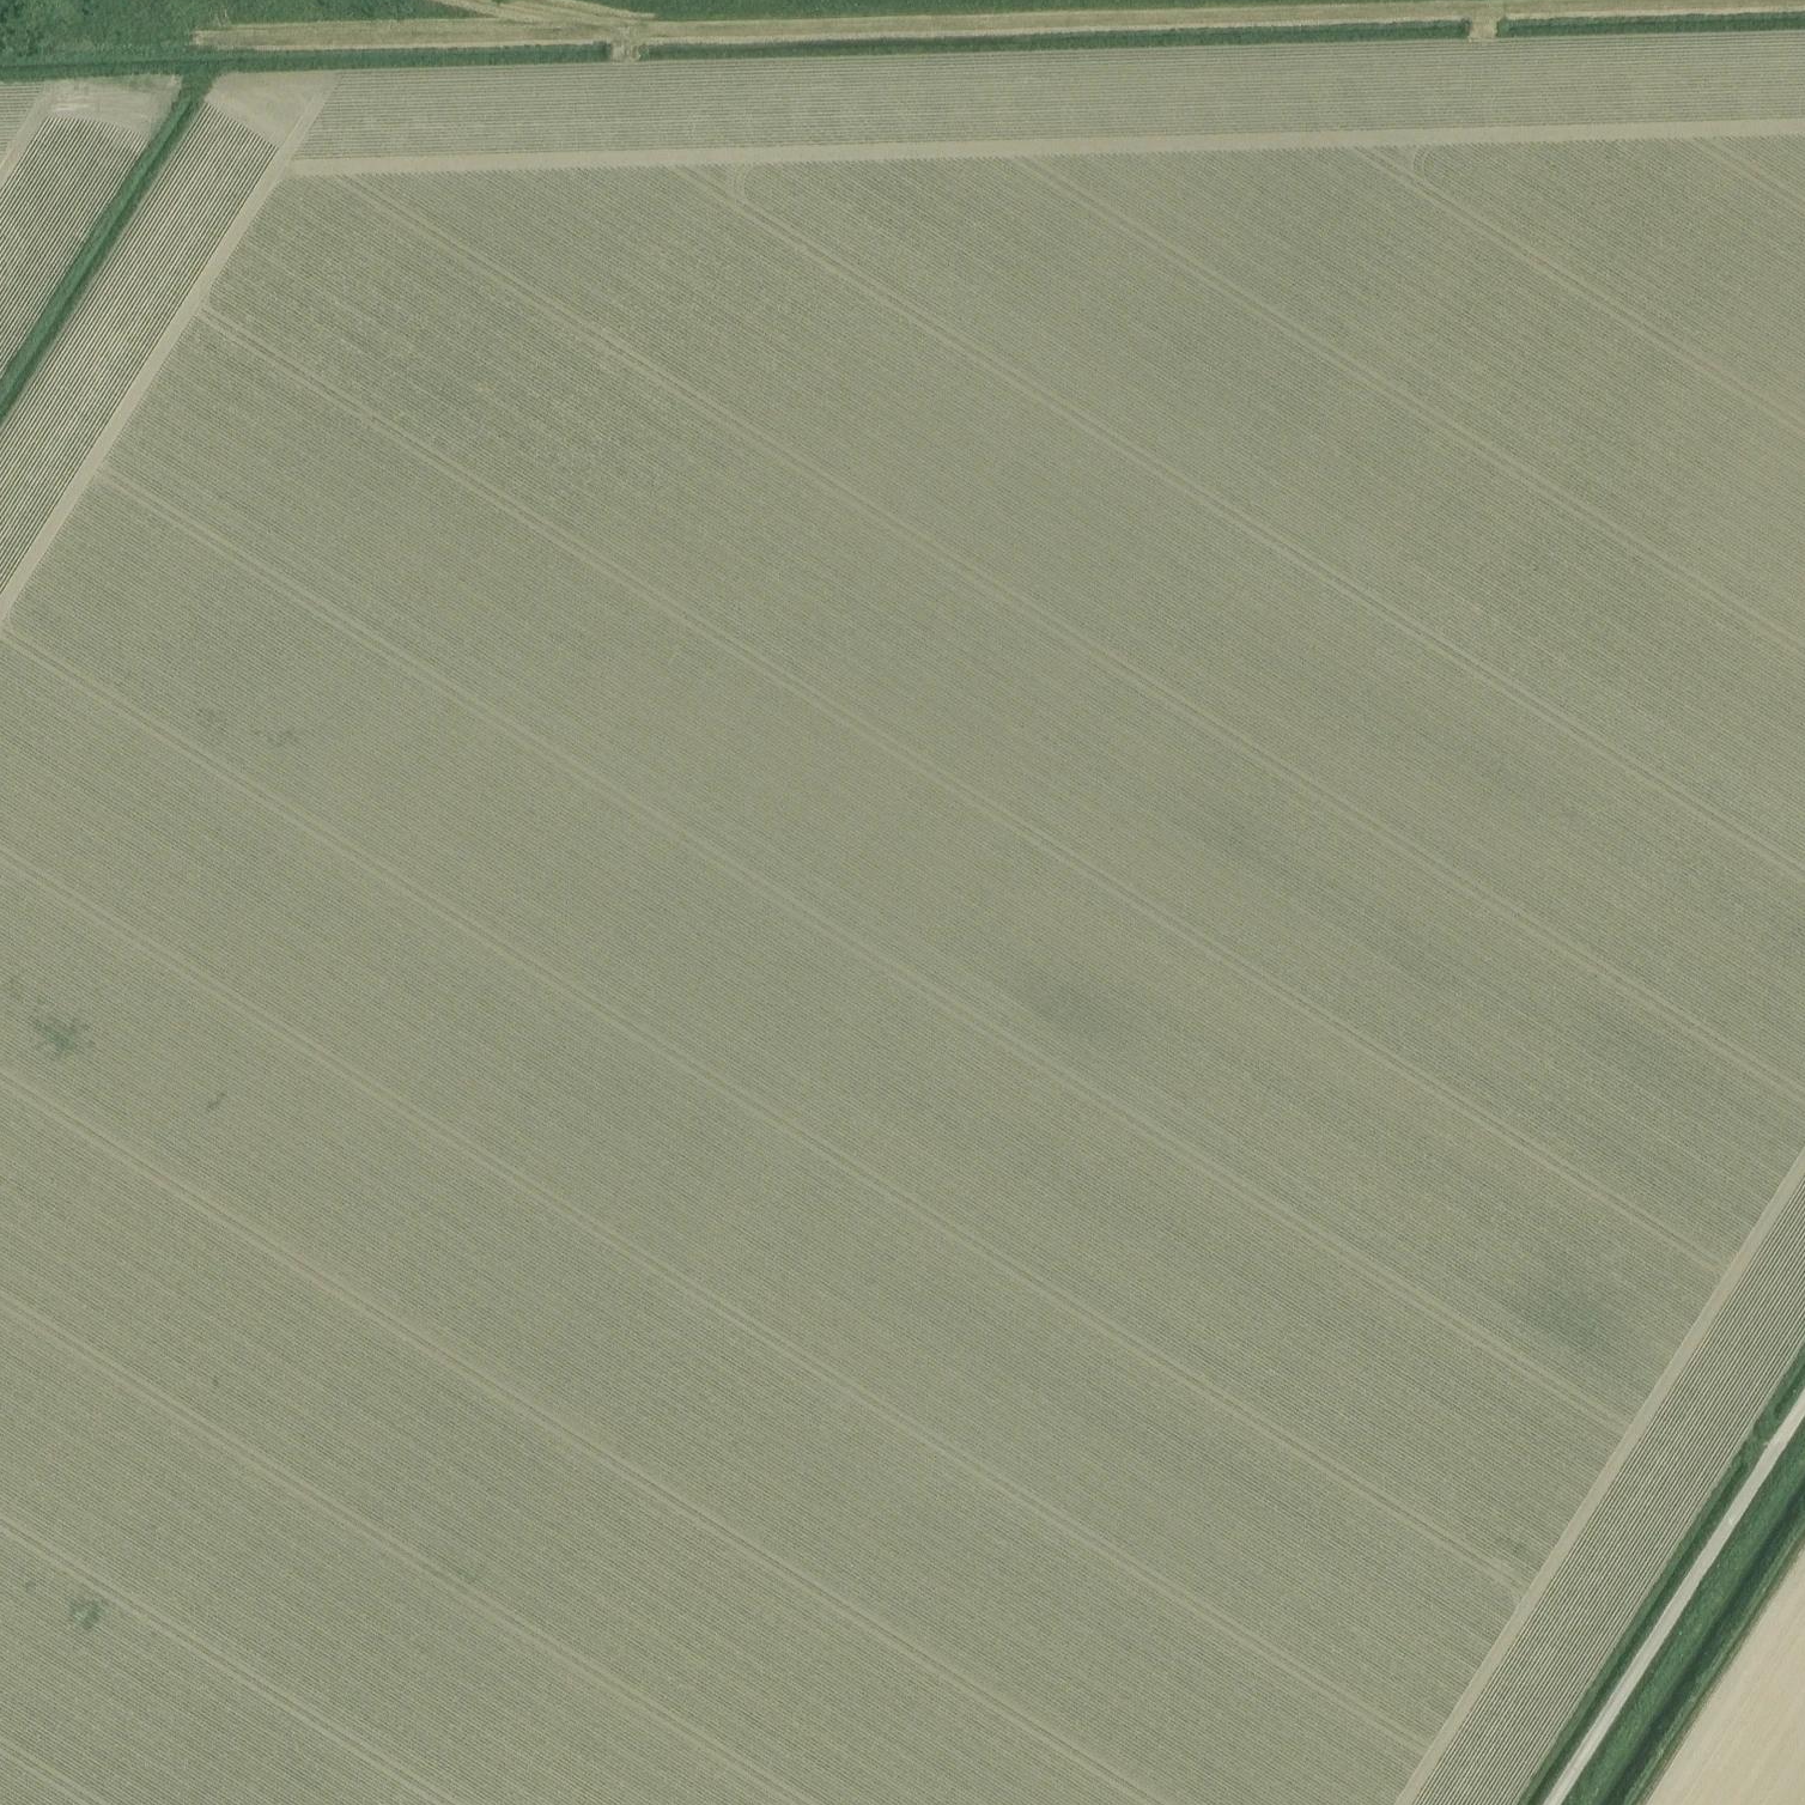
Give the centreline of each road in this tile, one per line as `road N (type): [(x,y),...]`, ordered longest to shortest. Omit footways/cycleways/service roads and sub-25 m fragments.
road 1 (unclassified): [(1561,1804),(1804,1410)]

